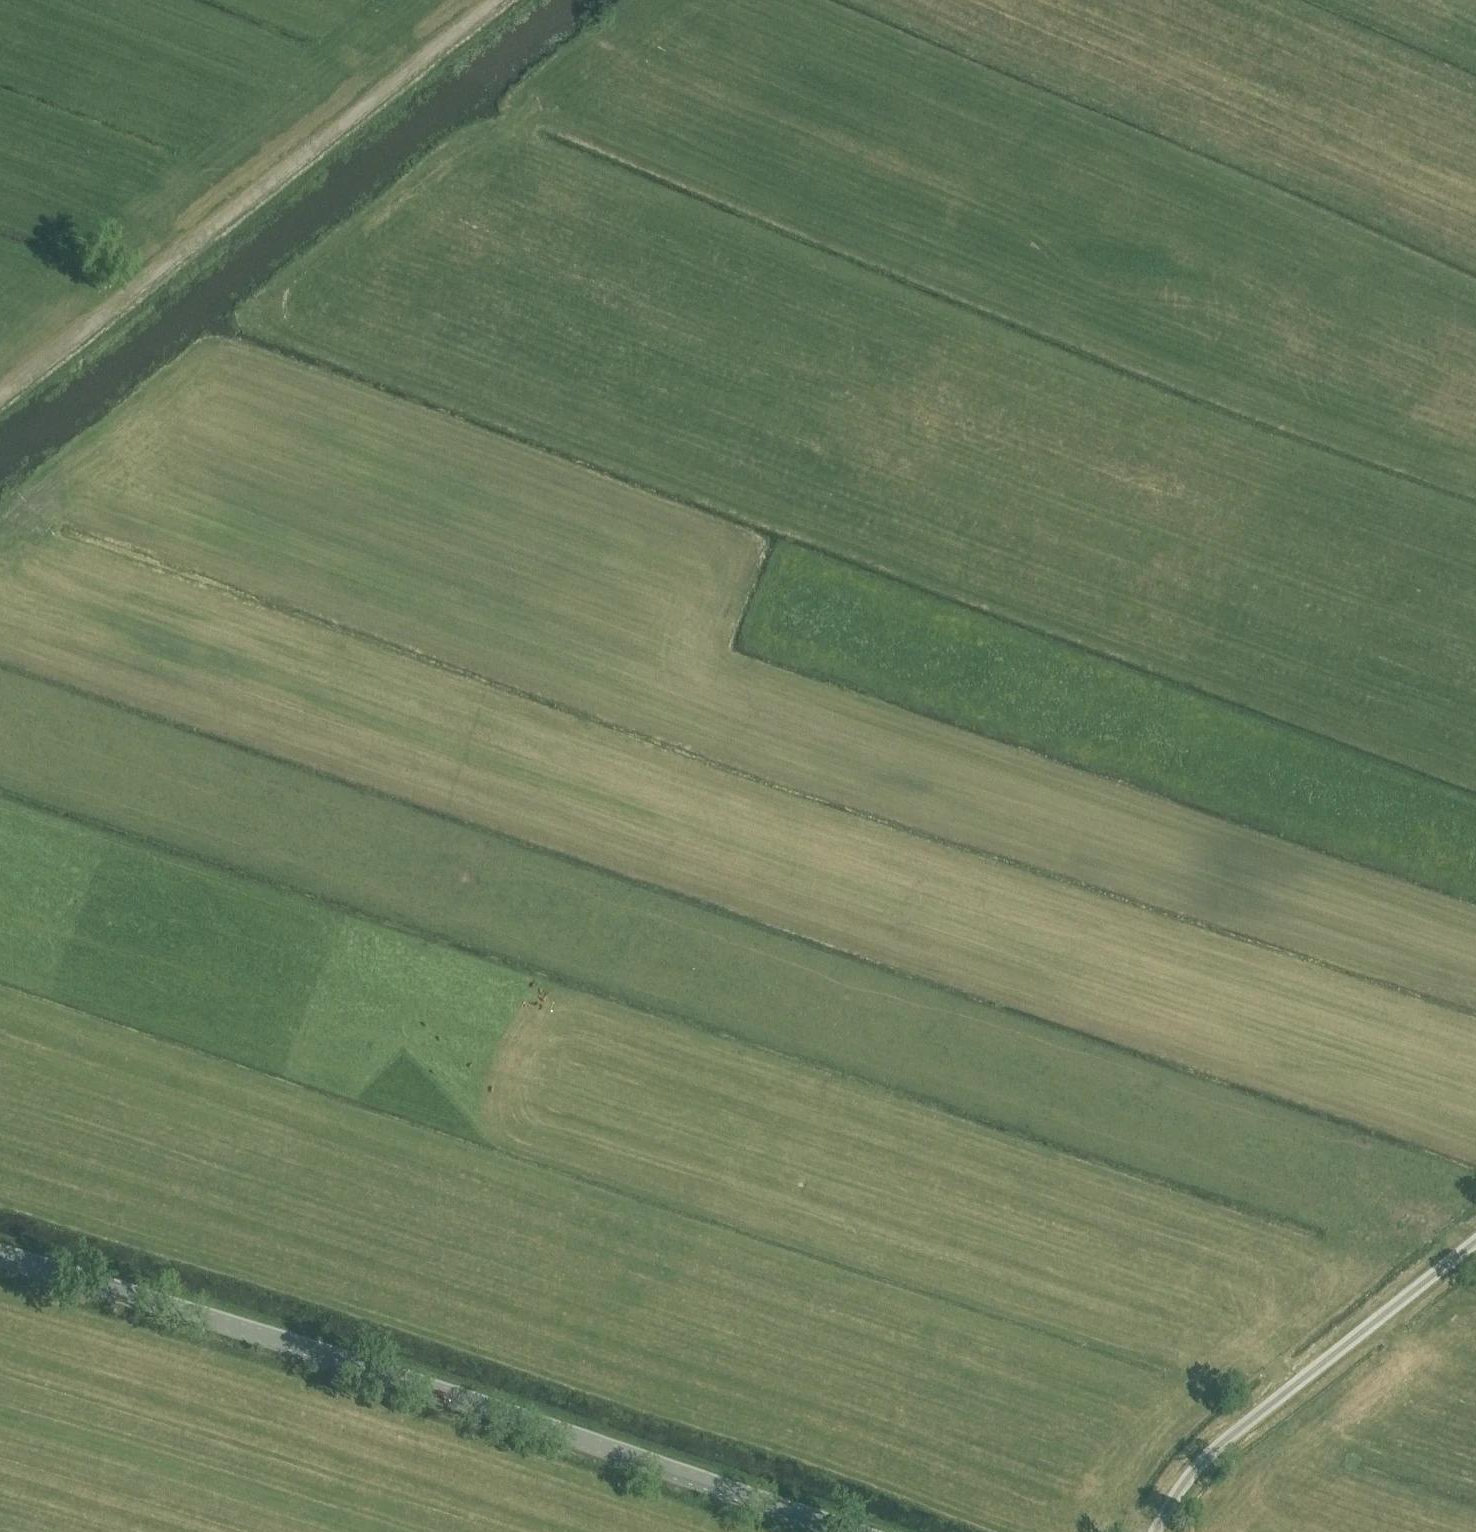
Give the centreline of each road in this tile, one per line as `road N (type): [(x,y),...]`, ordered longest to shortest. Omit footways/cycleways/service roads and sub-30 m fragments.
road 1 (unclassified): [(854,1531),(0,1252)]
road 2 (track): [(0,385),(490,0)]
road 3 (track): [(1154,1531),(1198,1457),(1475,1234)]

